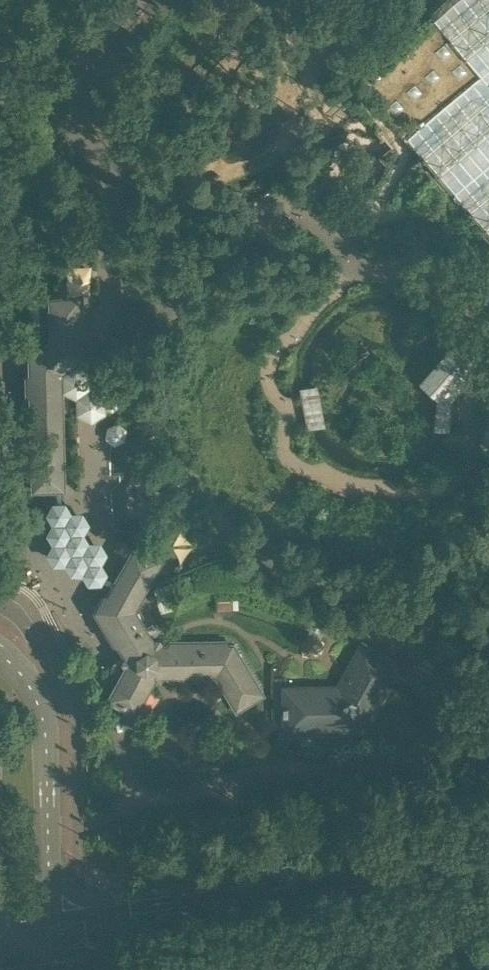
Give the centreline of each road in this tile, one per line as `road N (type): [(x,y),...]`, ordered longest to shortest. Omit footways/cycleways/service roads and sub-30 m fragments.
road 1 (secondary): [(51,934),(350,882),(488,848)]
road 2 (residential): [(51,934),(43,718),(31,690),(0,654)]

